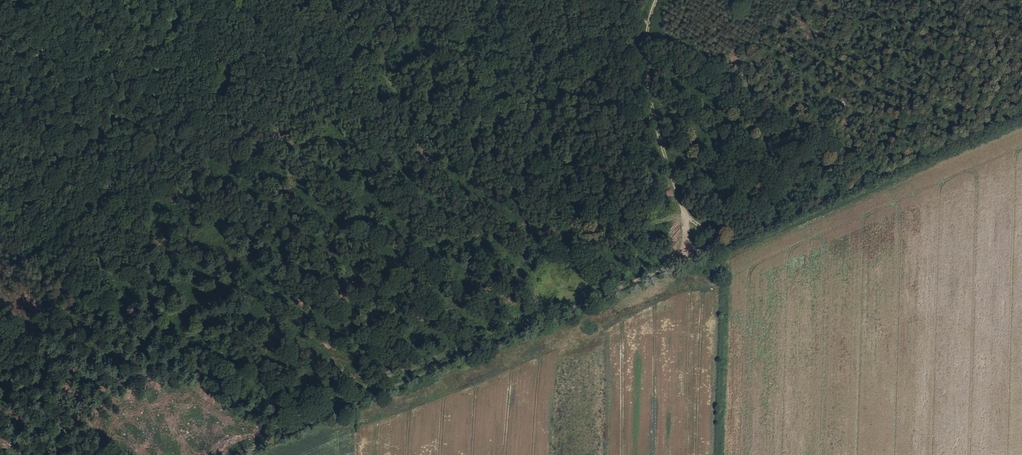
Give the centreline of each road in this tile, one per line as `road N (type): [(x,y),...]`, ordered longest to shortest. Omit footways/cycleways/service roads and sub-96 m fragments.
road 1 (track): [(686,213),(653,115),(646,64),(659,0)]

